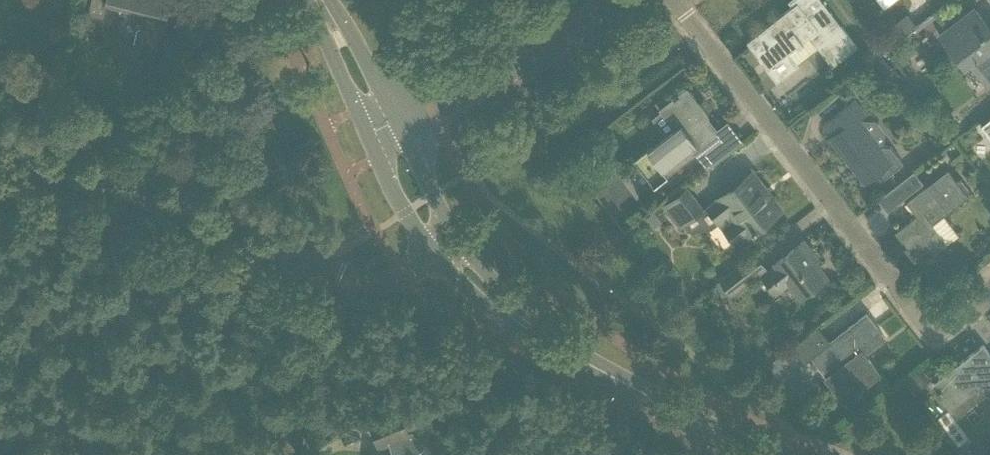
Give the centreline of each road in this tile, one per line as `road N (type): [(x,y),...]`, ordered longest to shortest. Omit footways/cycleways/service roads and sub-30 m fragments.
road 1 (residential): [(989,293),(956,319),(934,323),(917,311),(676,0)]
road 2 (residential): [(344,274),(148,195),(0,152)]
road 3 (residential): [(393,122),(489,83),(616,0)]
road 4 (tertiary): [(757,454),(539,340)]
road 5 (tertiary): [(316,0),(367,136)]
road 6 (tertiary): [(393,122),(349,31),(320,0)]
road 7 (tertiary): [(367,136),(403,214),(433,255)]
road 8 (tertiary): [(433,255),(468,292),(539,340)]
road 9 (tertiary): [(539,340),(454,235)]
road 10 (tertiary): [(454,235),(393,122)]

